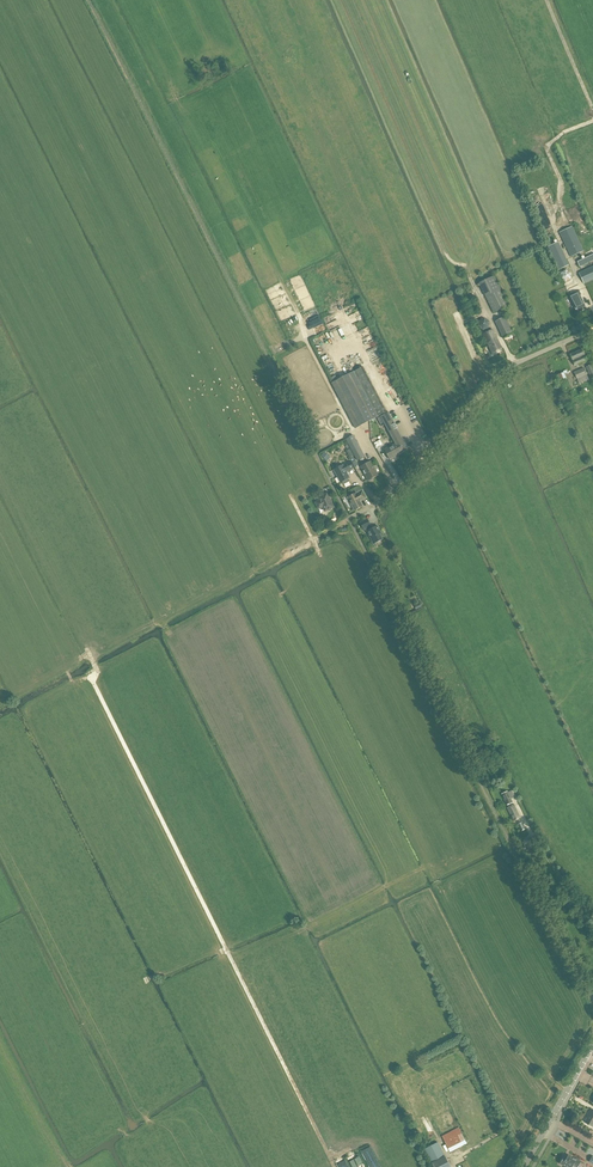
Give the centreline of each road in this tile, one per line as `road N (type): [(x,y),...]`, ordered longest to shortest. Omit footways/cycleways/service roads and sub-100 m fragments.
road 1 (track): [(334,1166),(92,678)]
road 2 (unclassified): [(349,518),(396,487),(502,369),(592,327)]
road 3 (track): [(569,259),(552,220),(561,184),(546,148),(592,121)]
road 4 (tertiary): [(523,1166),(592,1045)]

